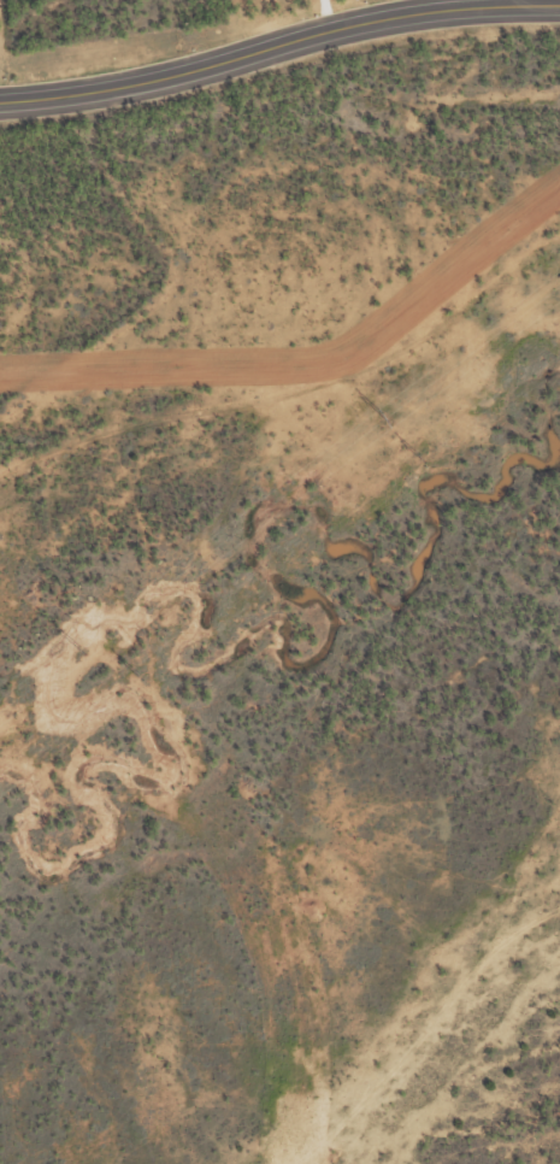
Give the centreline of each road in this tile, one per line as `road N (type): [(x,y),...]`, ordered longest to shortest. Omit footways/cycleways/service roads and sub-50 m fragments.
road 1 (tertiary): [(0,96),(189,71),(487,7),(559,7)]

